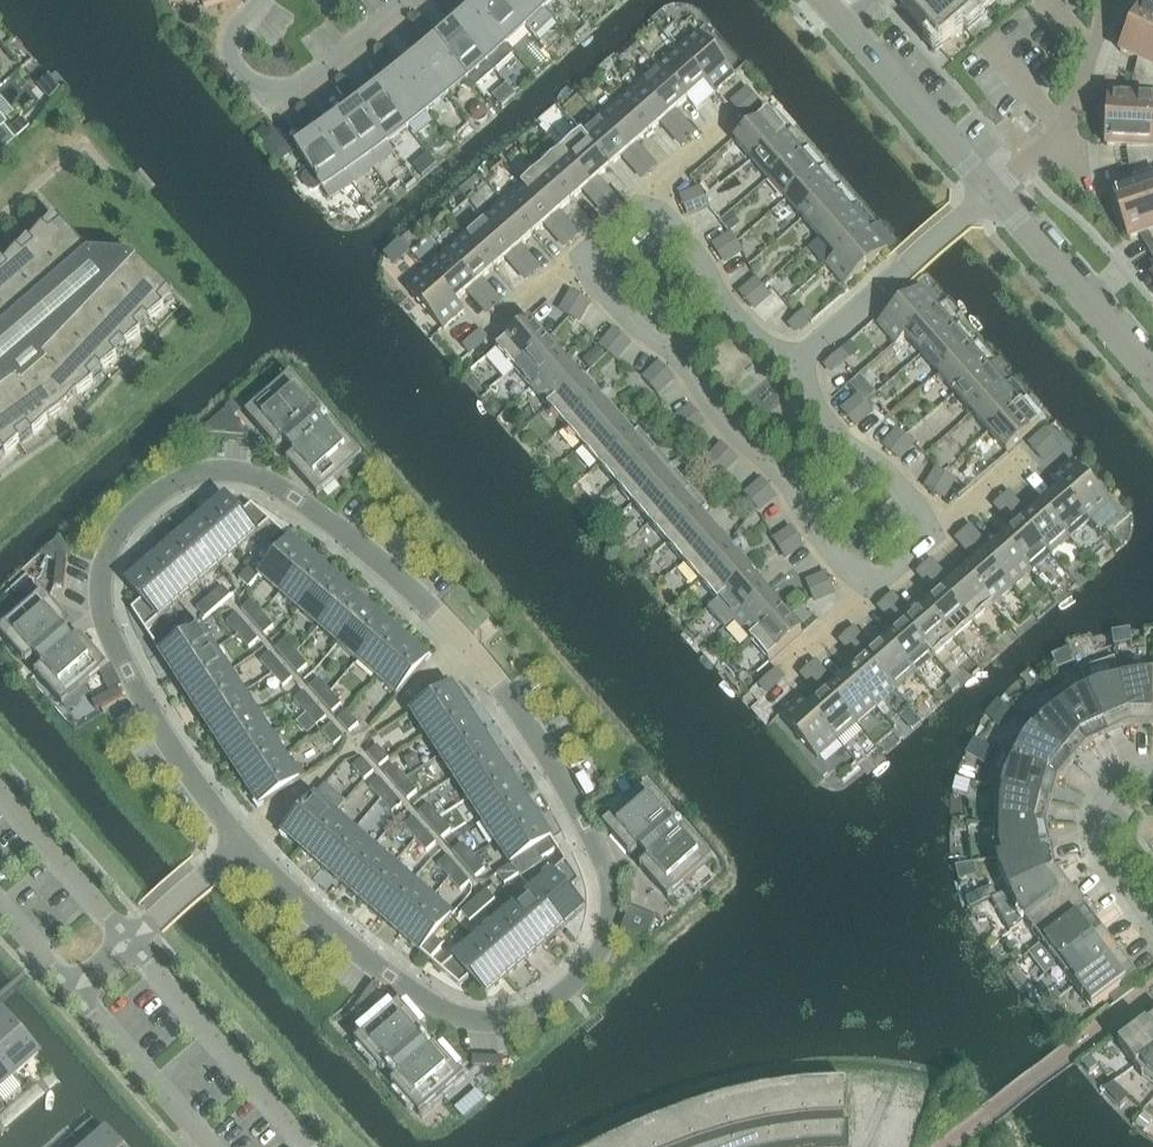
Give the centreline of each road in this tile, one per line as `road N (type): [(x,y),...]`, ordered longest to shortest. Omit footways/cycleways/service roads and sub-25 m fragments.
road 1 (residential): [(240,847),(358,957),(471,1020),(520,1015),(566,992),(610,927),(609,879),(556,770),(466,648)]
road 2 (residential): [(240,847),(153,722),(105,600),(107,564),(150,503),(191,478),(239,476),(287,495),(391,575),(466,648)]
road 3 (residential): [(884,589),(846,565),(778,461),(737,430),(679,353),(607,290),(592,257)]
road 4 (residential): [(794,369),(996,190)]
road 5 (residential): [(303,1146),(127,945)]
road 6 (residential): [(996,190),(824,0)]
road 7 (residential): [(1152,369),(996,190)]
road 8 (residential): [(1114,0),(1094,91),(1063,141),(996,190)]
road 9 (residential): [(794,369),(845,441),(905,491),(930,548)]
road 10 (residential): [(640,214),(668,225),(704,263),(731,311),(794,369)]
road 11 (residential): [(1152,927),(1101,856),(1096,829),(1111,790),(1152,769)]
road 12 (residential): [(74,994),(204,1146)]
road 13 (residential): [(127,945),(0,799)]
road 14 (residential): [(240,847),(127,945)]
road 15 (residential): [(264,0),(235,39),(237,63),(259,86),(298,83)]
road 16 (residential): [(298,83),(397,0)]
road 17 (residential): [(1029,465),(930,548)]
road 18 (residential): [(788,667),(884,589)]
road 19 (residential): [(729,133),(640,214)]

